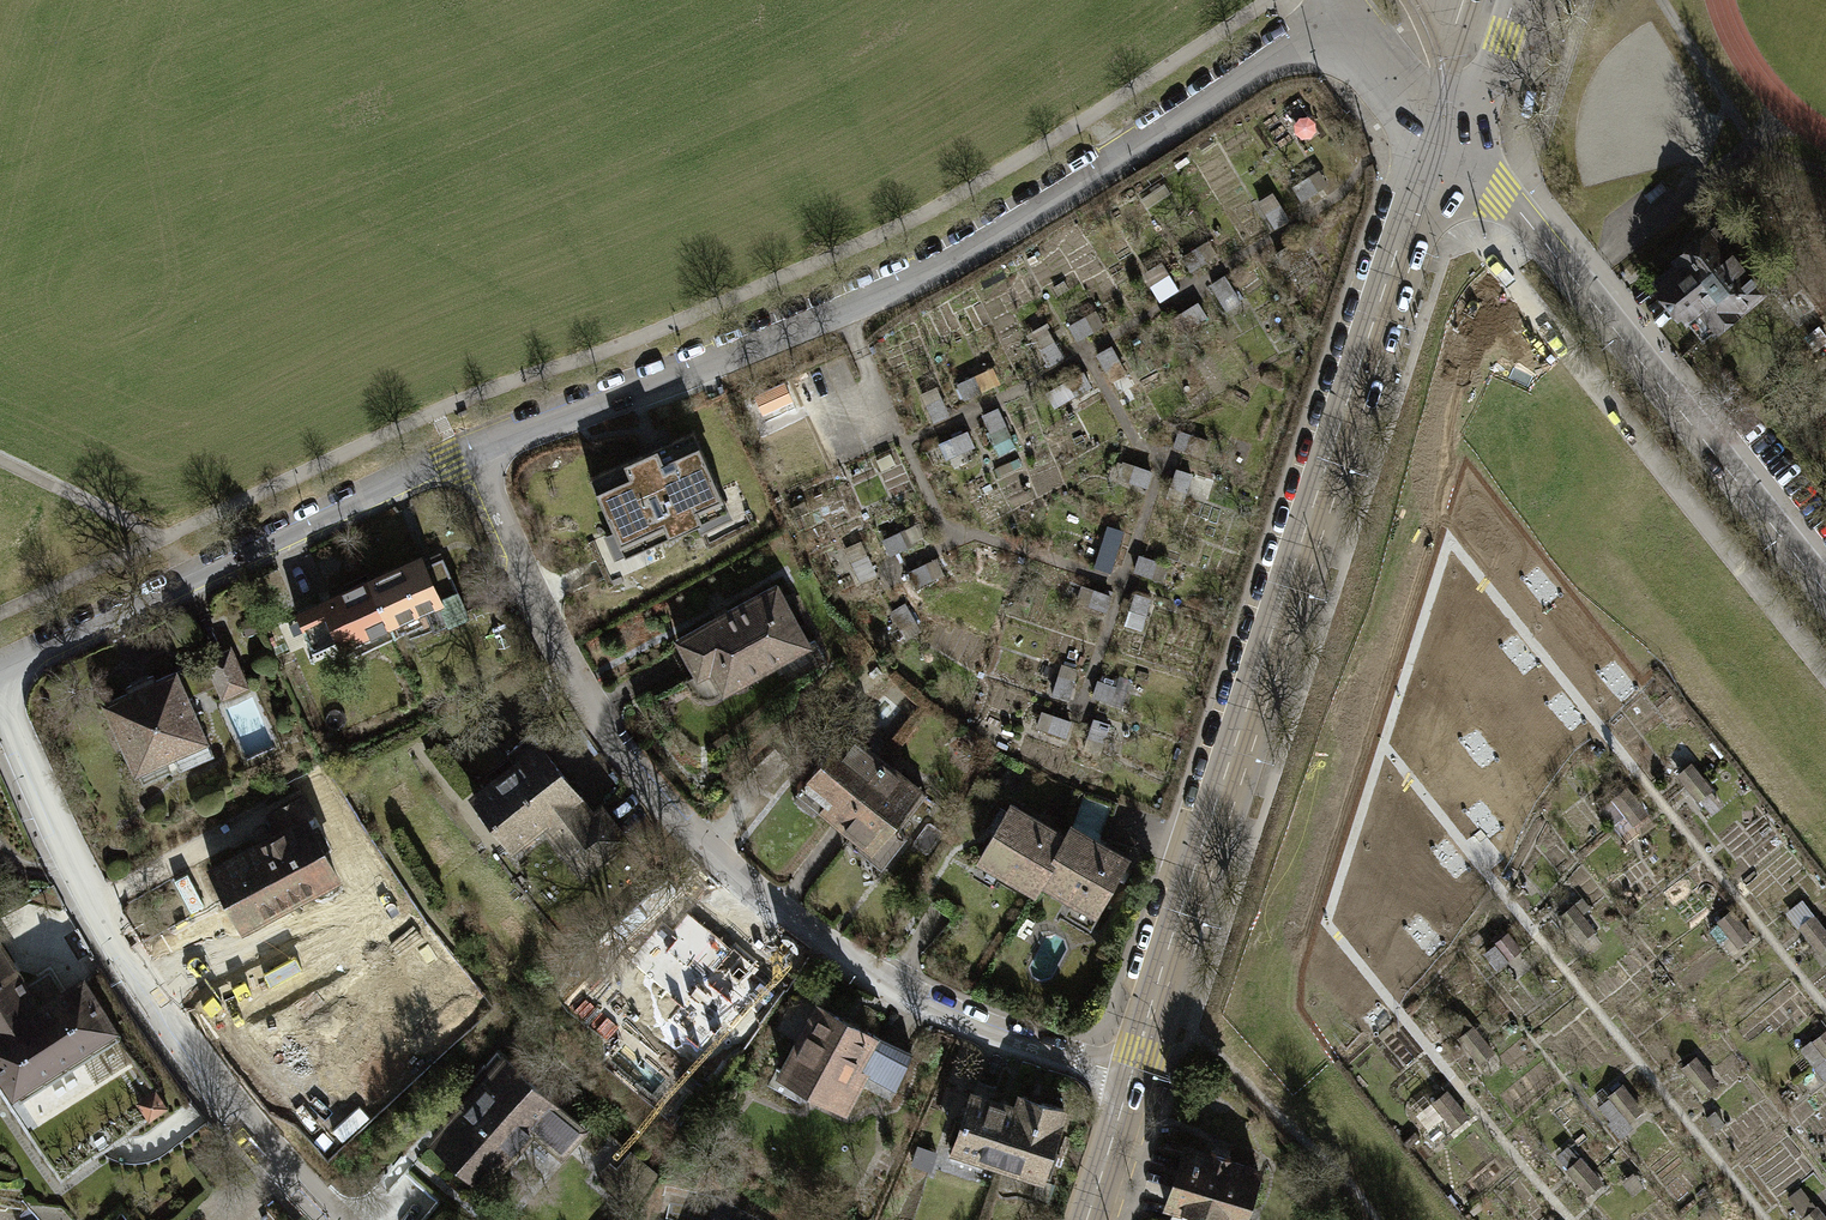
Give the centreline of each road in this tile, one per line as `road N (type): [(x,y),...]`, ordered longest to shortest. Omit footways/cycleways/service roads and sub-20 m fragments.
road 1 (tertiary): [(1131,1077),(1415,197),(1450,138)]
road 2 (residential): [(1348,19),(915,271),(469,450)]
road 3 (residential): [(469,450),(526,588),(591,709),(700,847),(763,905),(944,1012),(1131,1077)]
road 4 (residential): [(331,1219),(192,1063),(128,967),(0,704)]
road 5 (tertiary): [(1450,138),(1518,211),(1825,595)]
road 6 (residential): [(469,450),(0,671)]
road 7 (residential): [(1348,19),(1450,138)]
road 8 (residential): [(1517,0),(1492,69),(1450,138)]
road 9 (tertiary): [(1087,1219),(1131,1077)]

